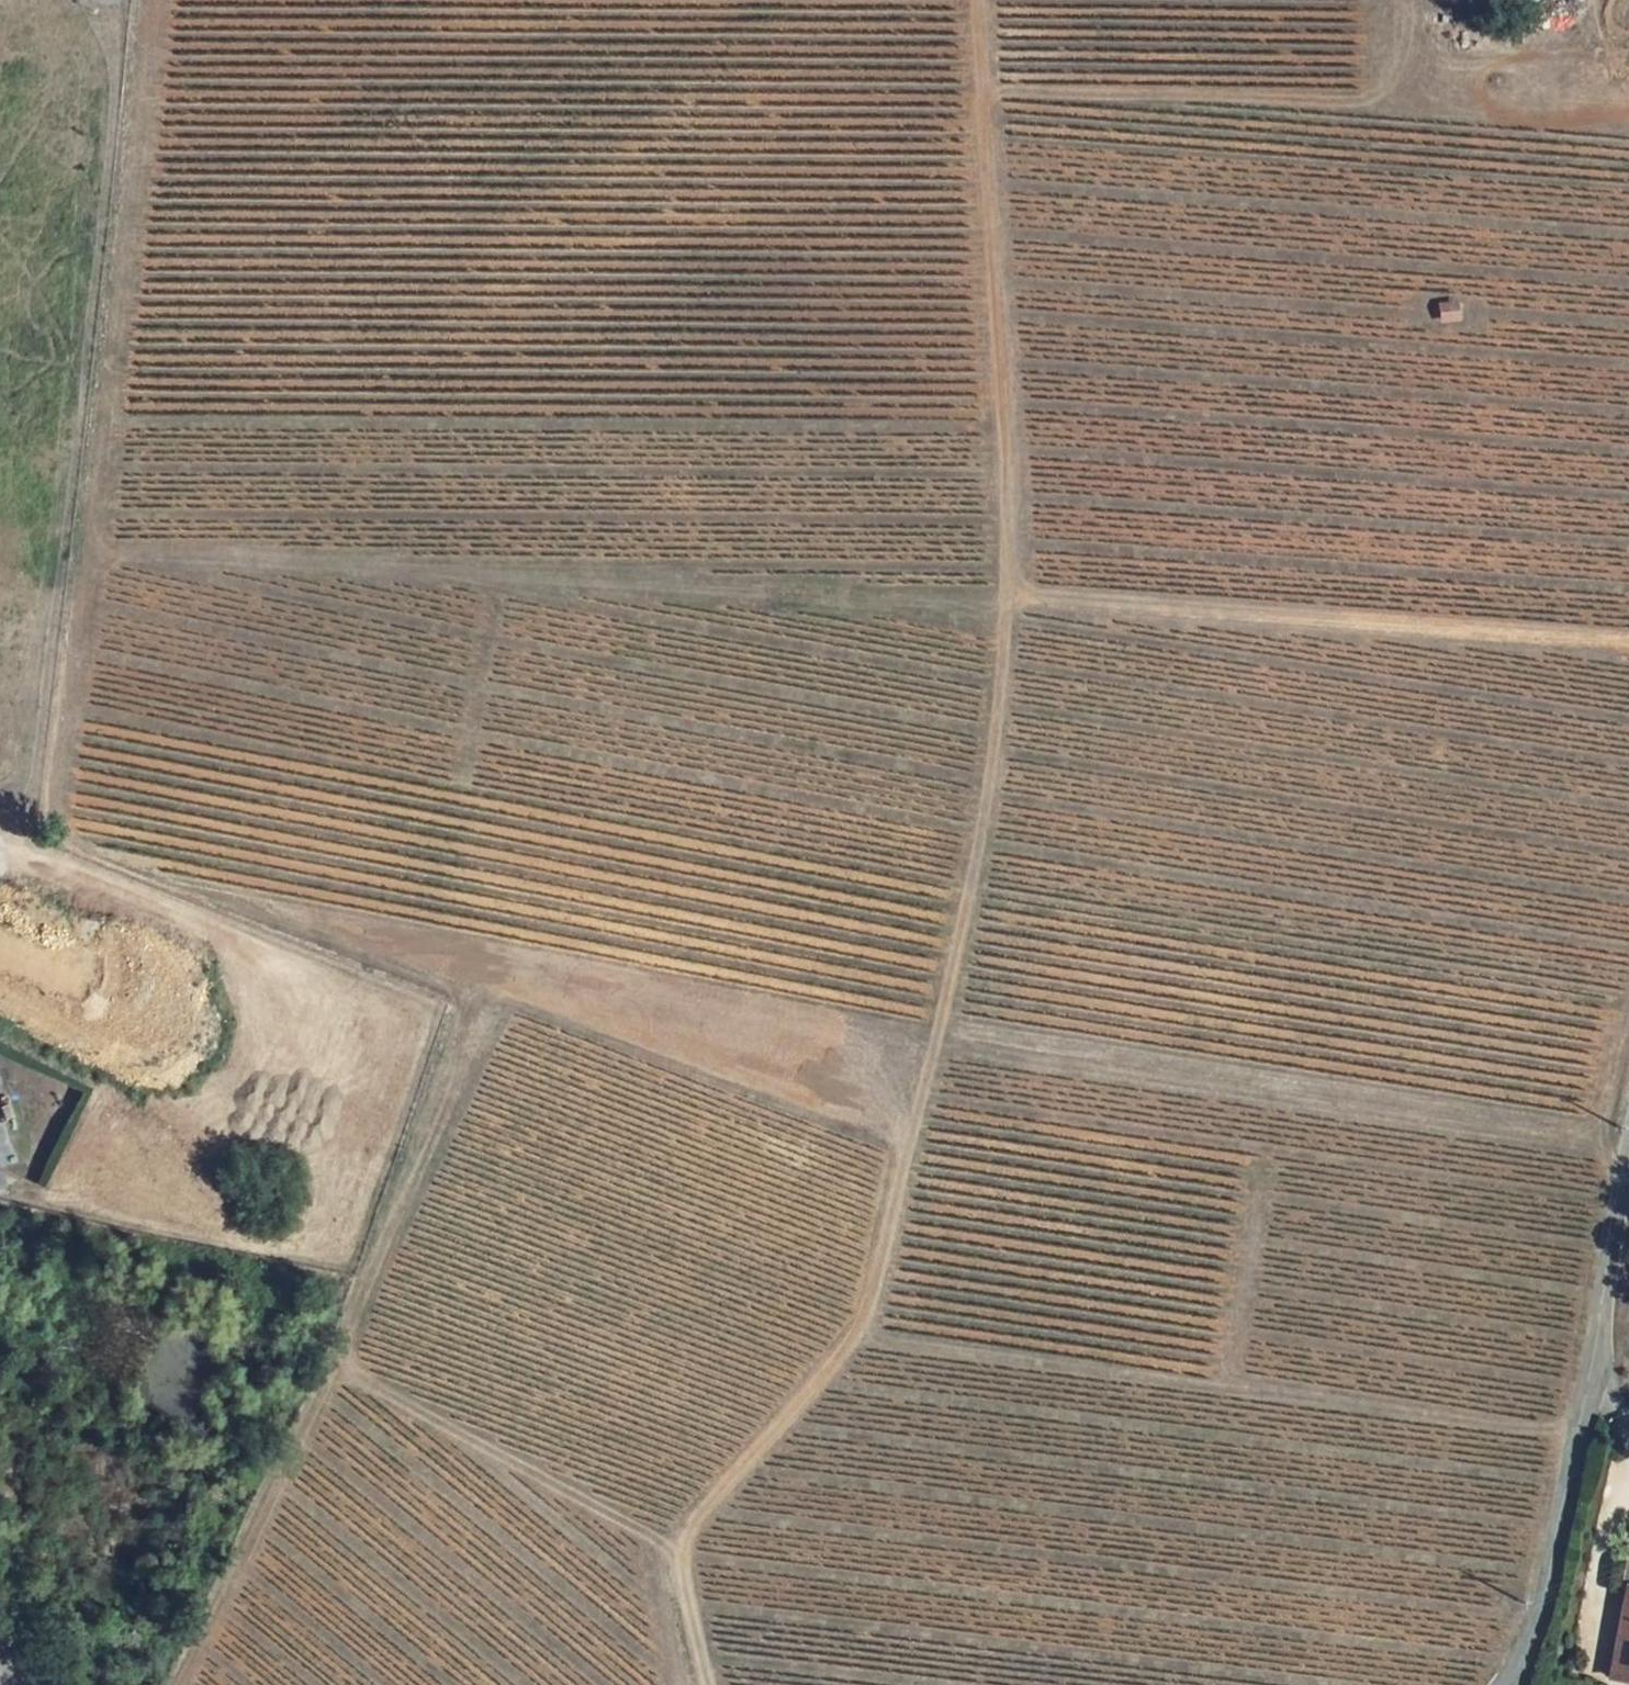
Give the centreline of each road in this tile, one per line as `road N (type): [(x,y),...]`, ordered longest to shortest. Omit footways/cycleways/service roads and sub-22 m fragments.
road 1 (track): [(981,0),(1012,477),(1011,602),(980,869),(866,1328),(692,1526),(685,1568),(710,1684)]
road 2 (unclassified): [(1628,1156),(1554,1539),(1507,1684)]

